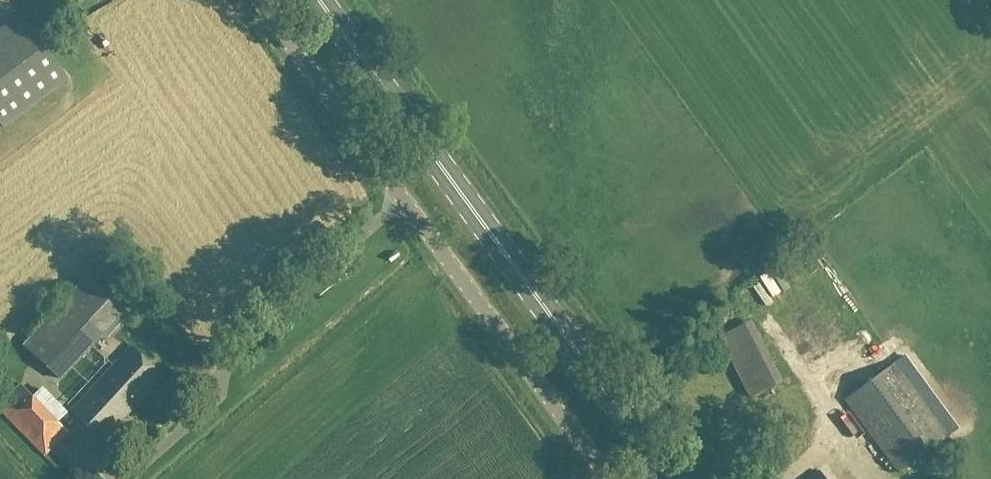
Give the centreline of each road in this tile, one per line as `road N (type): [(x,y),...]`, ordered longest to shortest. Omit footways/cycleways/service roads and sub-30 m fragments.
road 1 (primary): [(669,478),(319,0)]
road 2 (unclassified): [(606,478),(258,0)]

